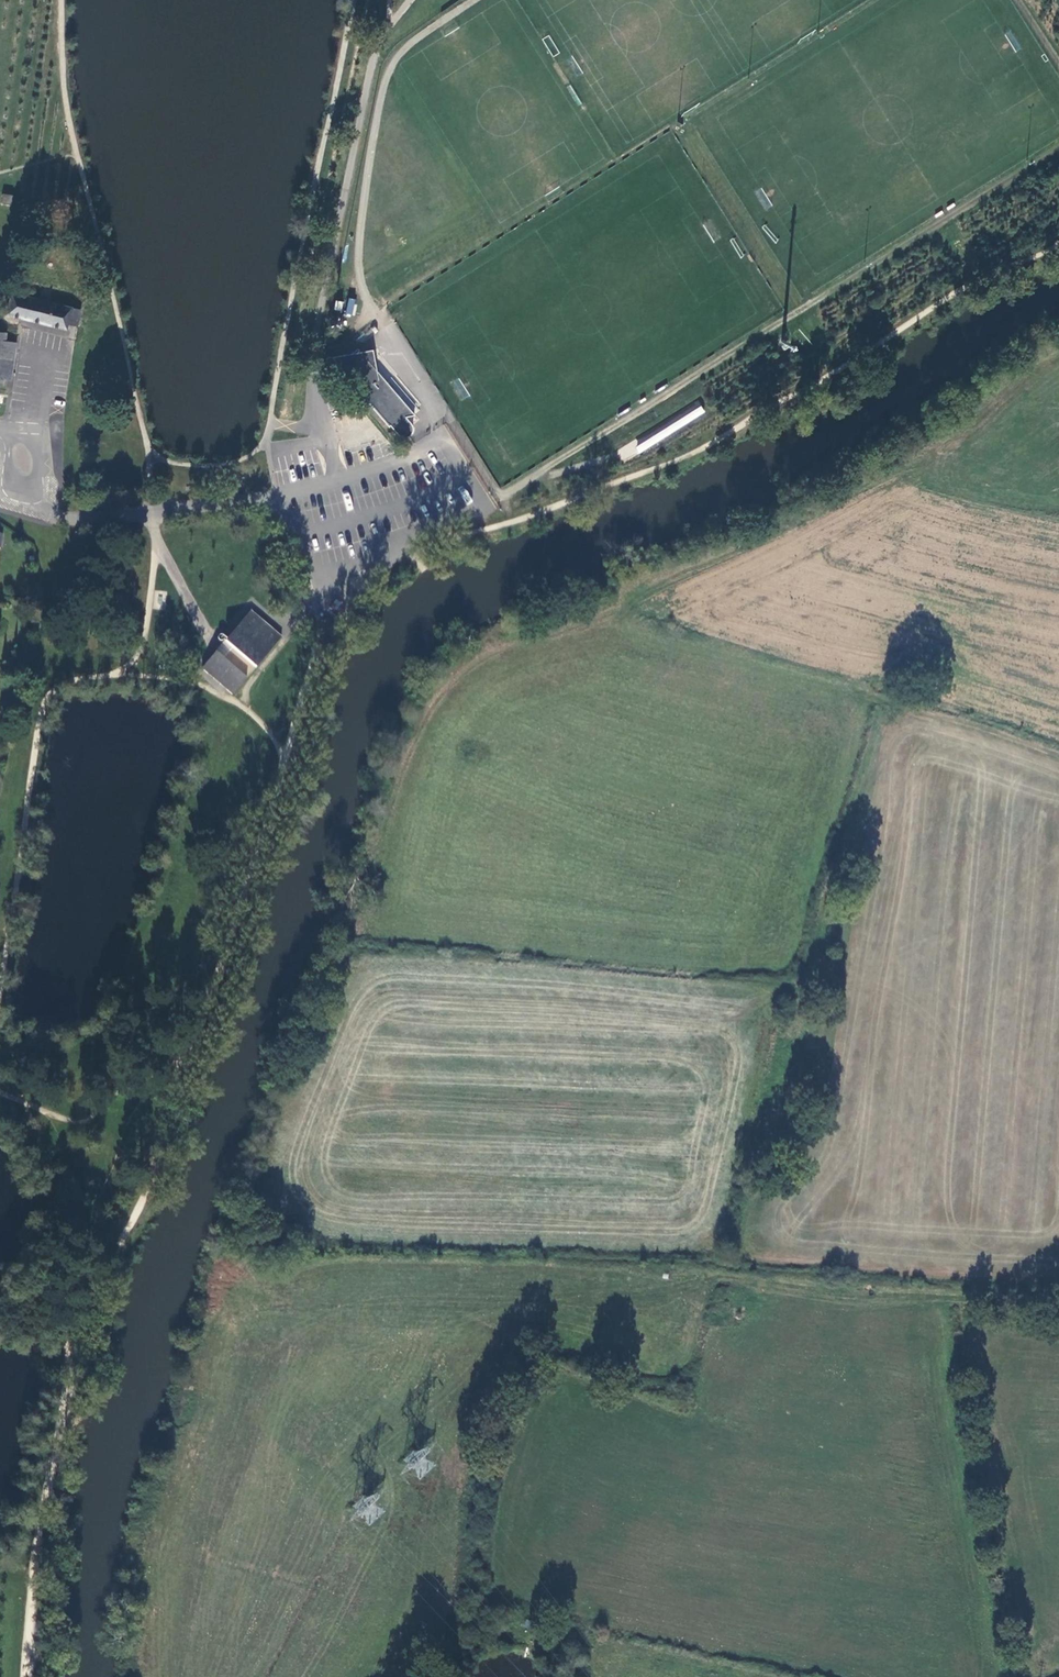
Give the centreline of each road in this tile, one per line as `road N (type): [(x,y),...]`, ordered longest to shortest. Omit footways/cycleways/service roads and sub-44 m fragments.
road 1 (track): [(780,996),(803,992),(808,983),(874,741),(895,716),(931,713),(1058,756)]

